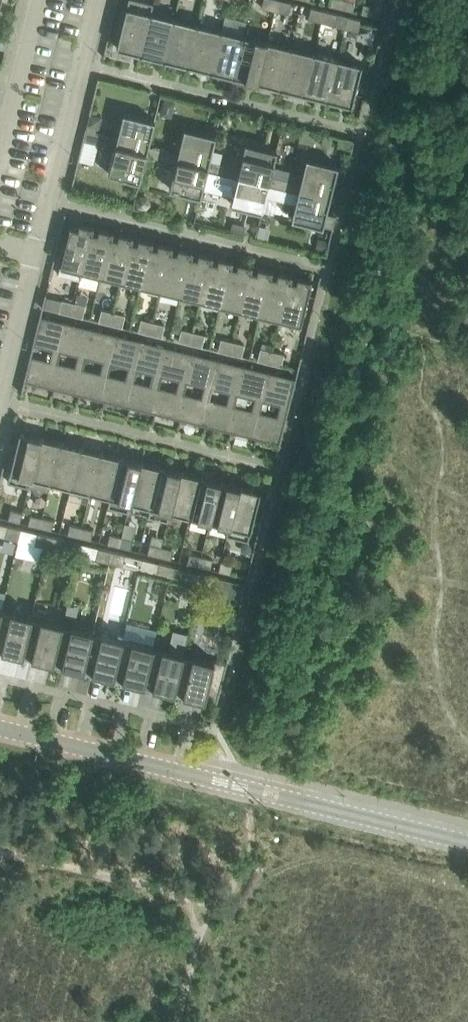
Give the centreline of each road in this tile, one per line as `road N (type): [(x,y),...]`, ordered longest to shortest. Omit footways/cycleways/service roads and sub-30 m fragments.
road 1 (unclassified): [(467,842),(206,779)]
road 2 (residential): [(38,257),(101,0)]
road 3 (residential): [(206,779),(0,728)]
road 4 (residential): [(0,413),(38,257)]
road 5 (residential): [(0,151),(37,0)]

